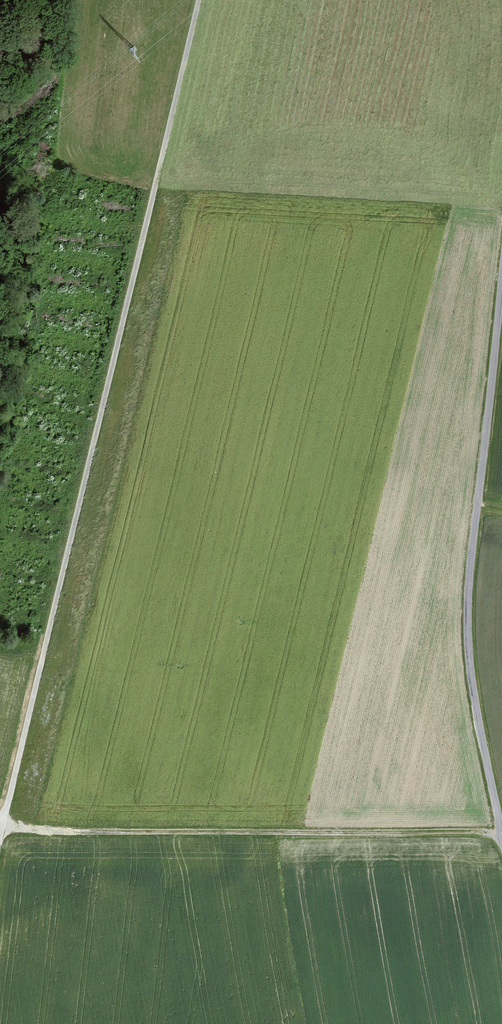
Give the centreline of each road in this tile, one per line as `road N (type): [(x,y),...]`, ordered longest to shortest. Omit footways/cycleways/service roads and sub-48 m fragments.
road 1 (track): [(0,817),(197,0)]
road 2 (track): [(501,833),(462,617),(501,275)]
road 3 (track): [(0,830),(501,833)]

